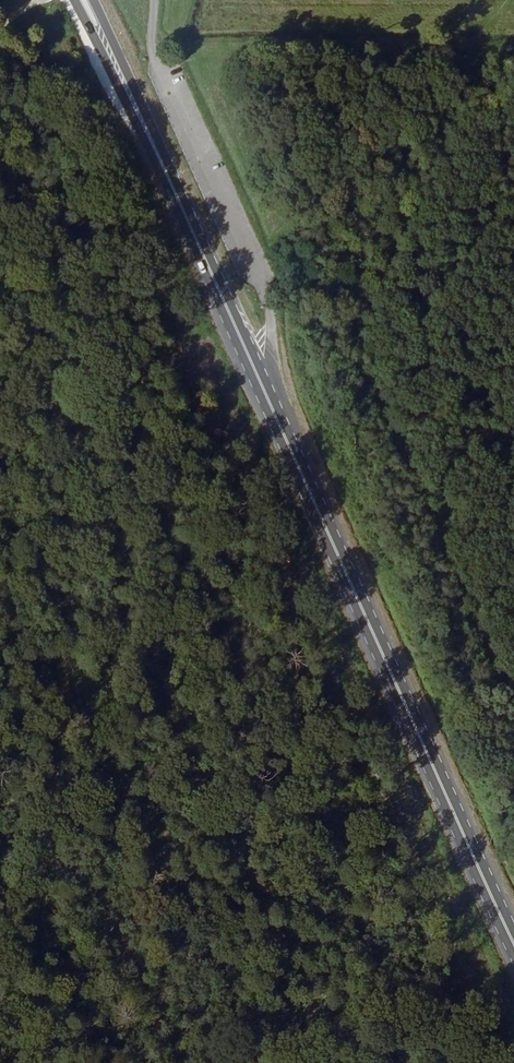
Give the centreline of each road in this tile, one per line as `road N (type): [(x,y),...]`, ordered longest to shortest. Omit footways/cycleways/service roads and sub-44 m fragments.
road 1 (primary): [(84,0),(513,943)]

